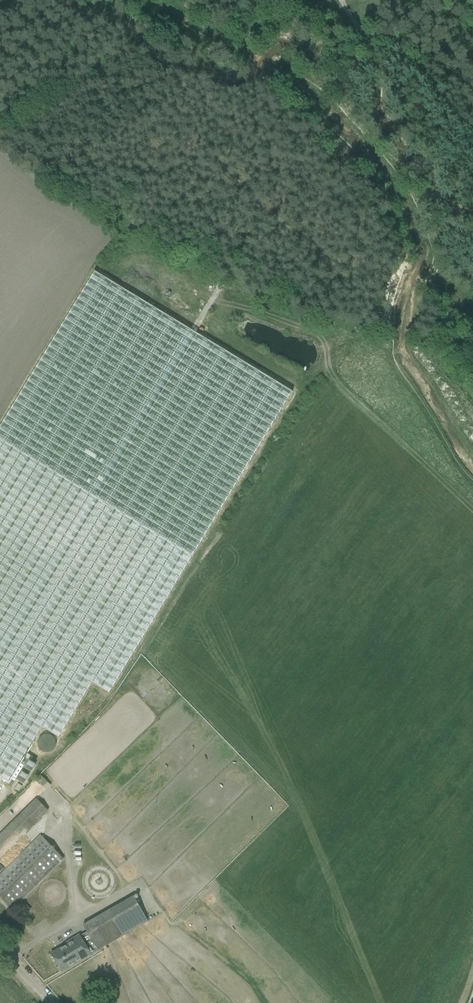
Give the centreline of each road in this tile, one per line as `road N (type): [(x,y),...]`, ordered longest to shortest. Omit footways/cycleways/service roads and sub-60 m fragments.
road 1 (track): [(347,13),(376,41),(472,97)]

